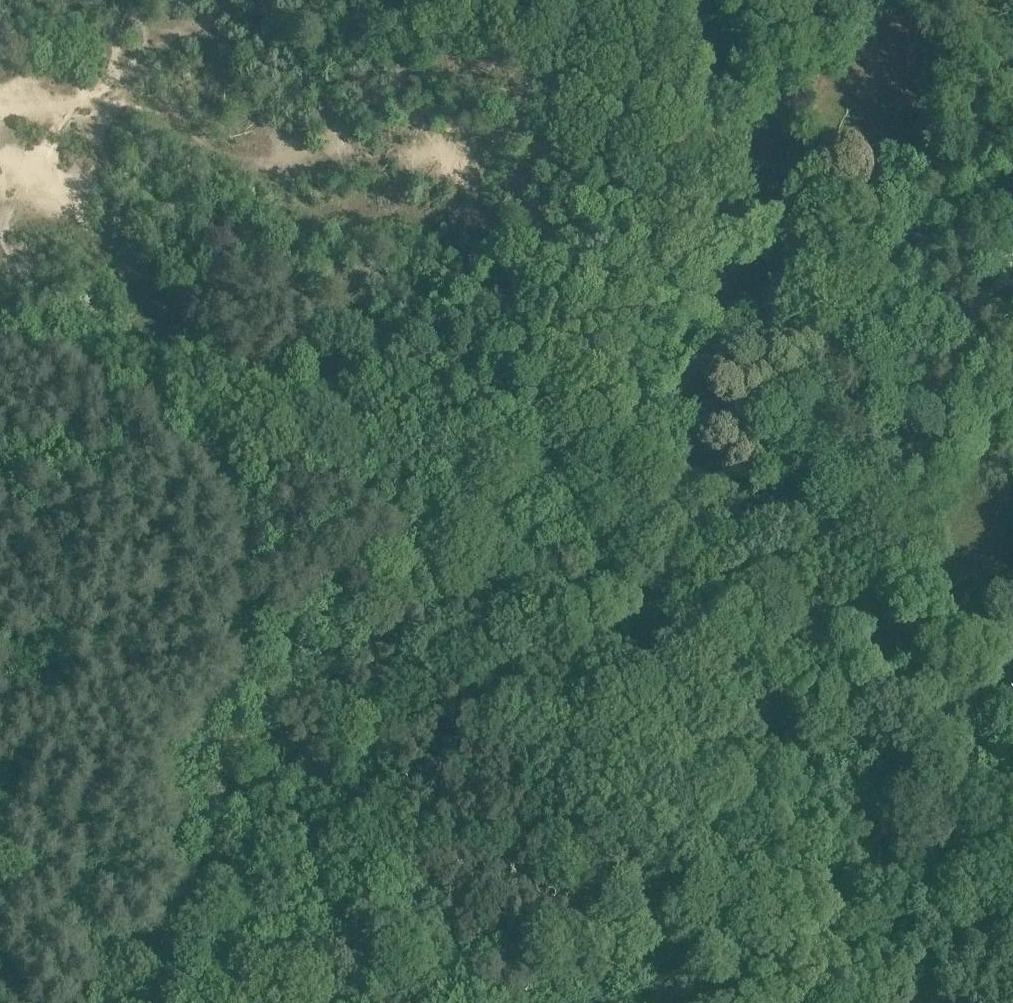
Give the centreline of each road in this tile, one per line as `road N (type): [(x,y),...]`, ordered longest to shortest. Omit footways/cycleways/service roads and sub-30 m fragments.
road 1 (unclassified): [(857,1002),(1012,673)]

